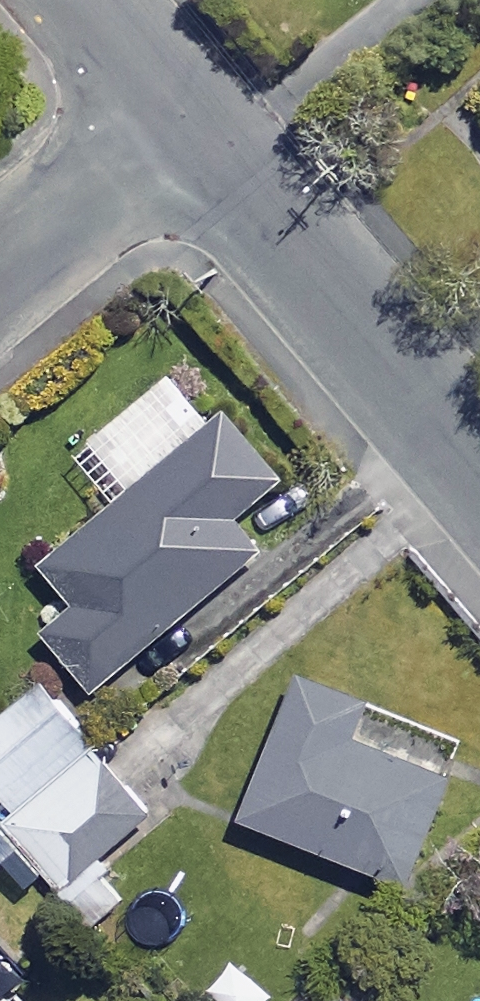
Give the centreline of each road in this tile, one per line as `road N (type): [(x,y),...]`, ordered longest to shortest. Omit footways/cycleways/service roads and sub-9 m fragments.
road 1 (residential): [(184,112),(479,467)]
road 2 (residential): [(0,264),(184,112)]
road 3 (residential): [(88,0),(184,112)]

